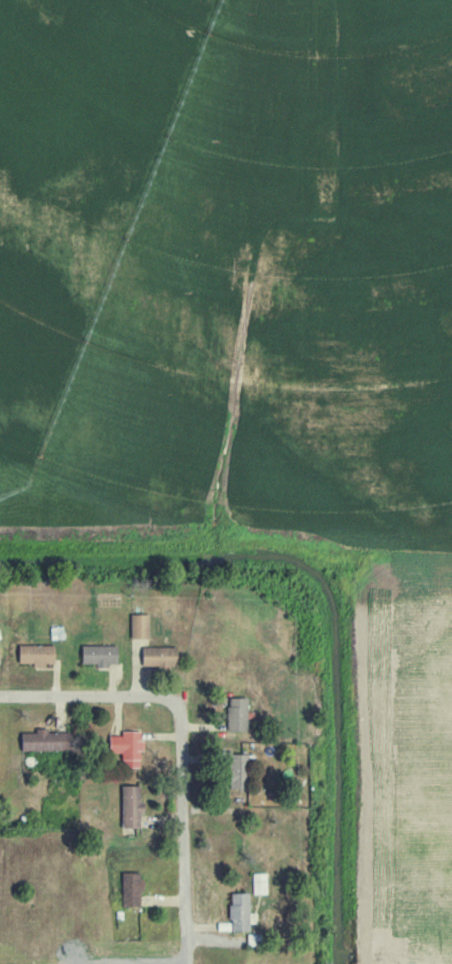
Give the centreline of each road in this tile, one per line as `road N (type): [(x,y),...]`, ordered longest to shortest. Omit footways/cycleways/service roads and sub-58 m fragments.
road 1 (residential): [(182,697),(186,963)]
road 2 (residential): [(0,696),(182,697)]

